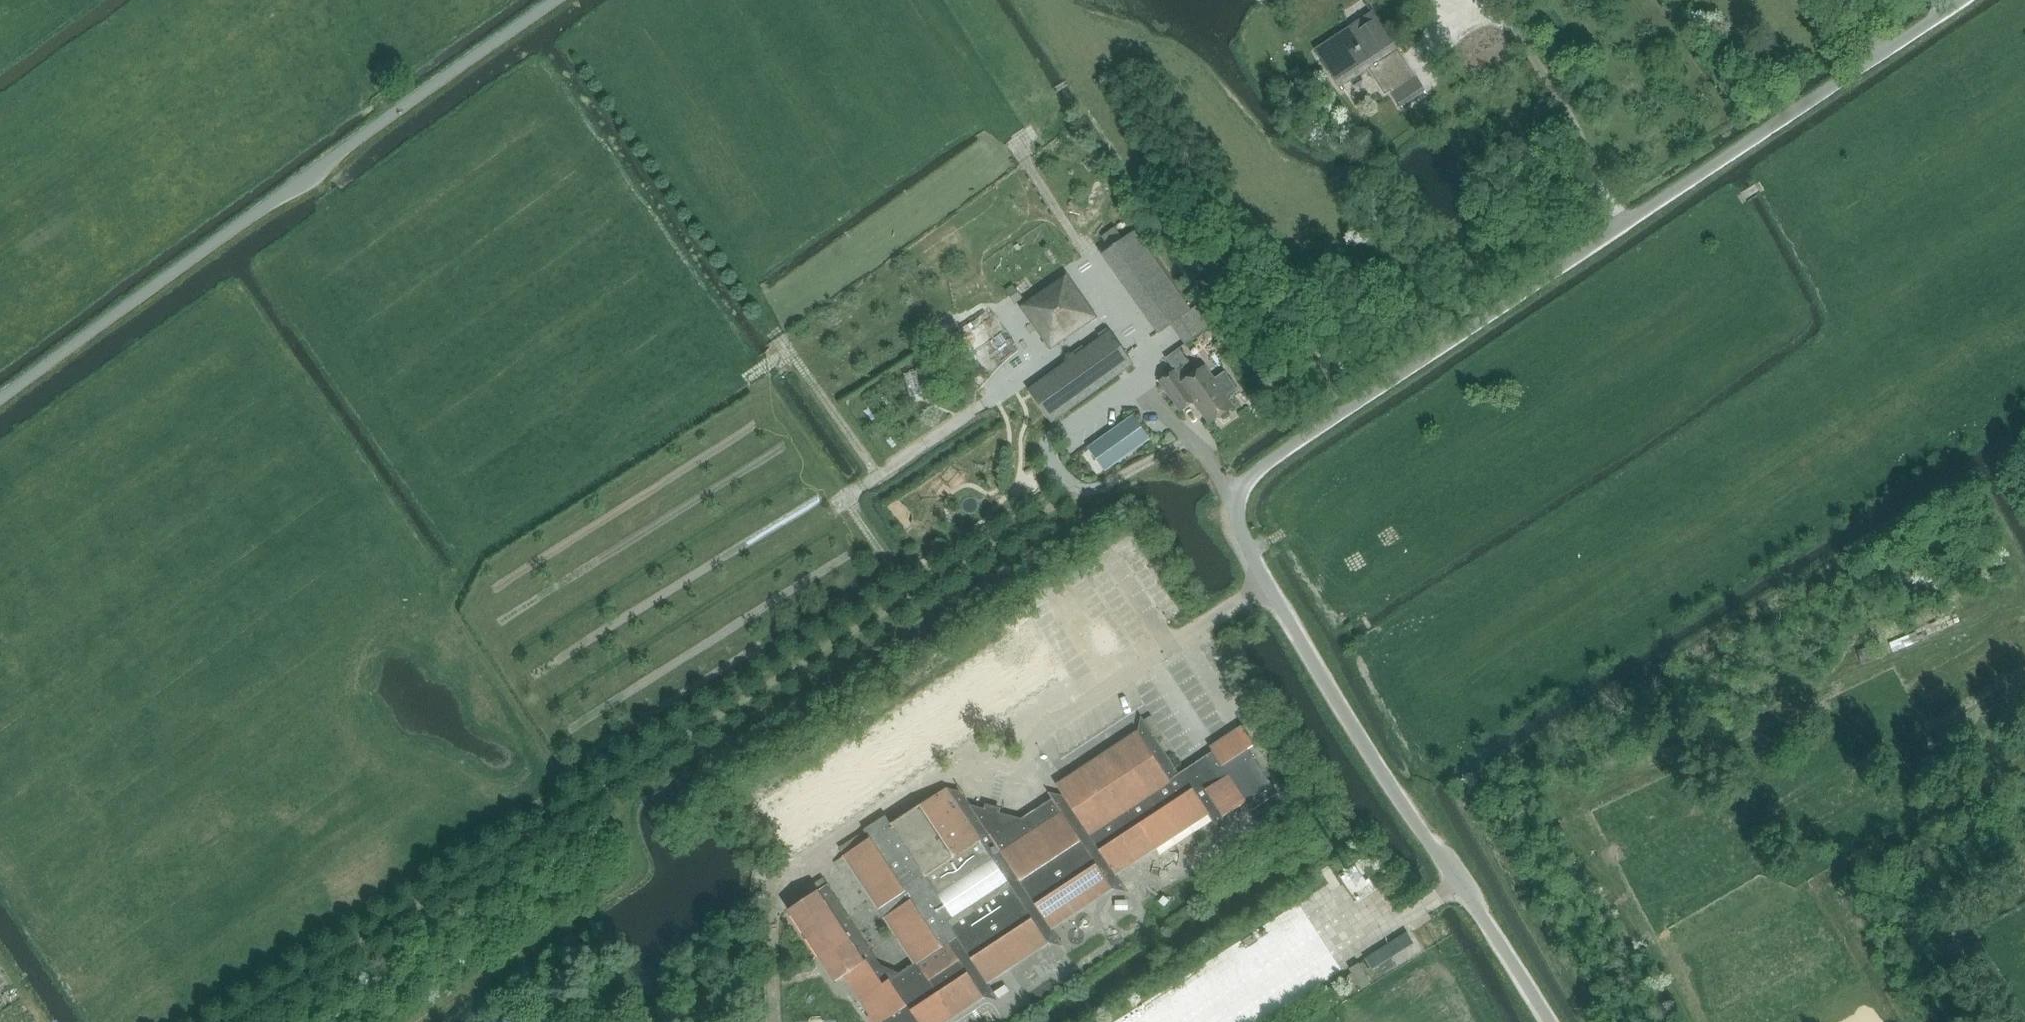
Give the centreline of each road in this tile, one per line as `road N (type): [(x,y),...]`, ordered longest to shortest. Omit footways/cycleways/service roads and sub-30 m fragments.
road 1 (unclassified): [(1550,1021),(1266,587),(1241,540),(1236,496),(1274,457),(1964,0)]
road 2 (track): [(1190,438),(1103,486),(1075,491),(228,1021)]
road 3 (unclassified): [(0,403),(559,0)]

